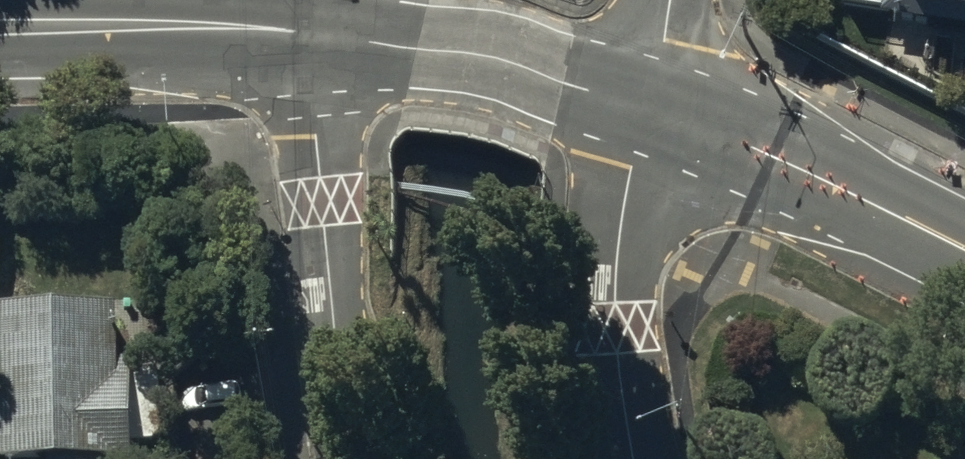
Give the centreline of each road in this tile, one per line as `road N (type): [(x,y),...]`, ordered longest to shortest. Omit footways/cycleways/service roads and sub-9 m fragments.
road 1 (unclassified): [(331,38),(318,135),(354,458)]
road 2 (unclassified): [(649,110),(621,244),(617,327),(637,458)]
road 3 (tertiary): [(964,251),(837,186),(649,110)]
road 4 (tertiary): [(331,38),(185,25),(0,26)]
road 5 (tertiary): [(649,110),(562,82),(331,38)]

